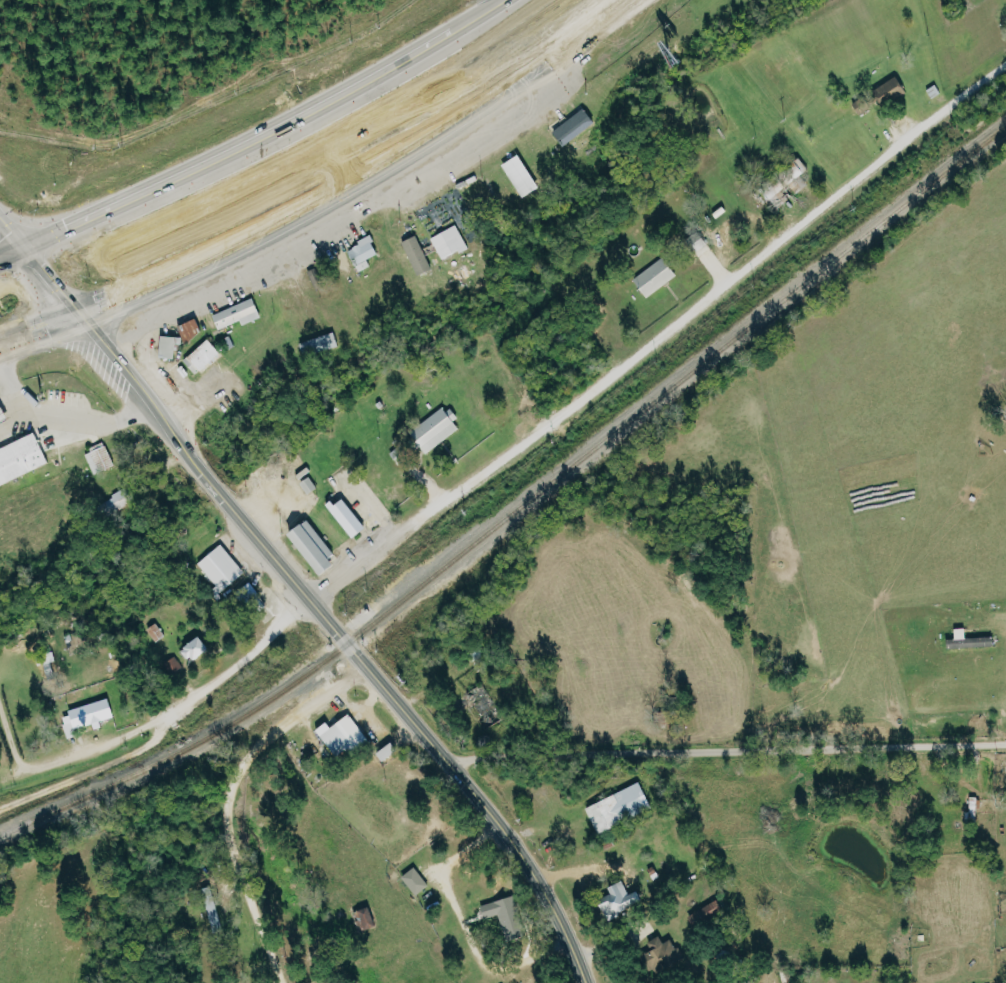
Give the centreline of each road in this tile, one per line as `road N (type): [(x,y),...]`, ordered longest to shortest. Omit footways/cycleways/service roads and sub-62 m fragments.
road 1 (residential): [(308,602),(1005,62)]
road 2 (primary): [(583,982),(502,831),(140,407)]
road 3 (primary): [(66,320),(314,213),(464,127),(630,0)]
road 4 (primary): [(507,0),(425,54),(272,134),(0,258)]
road 5 (residential): [(443,758),(1005,745)]
road 6 (residential): [(279,982),(229,846),(228,784),(268,737),(365,670)]

